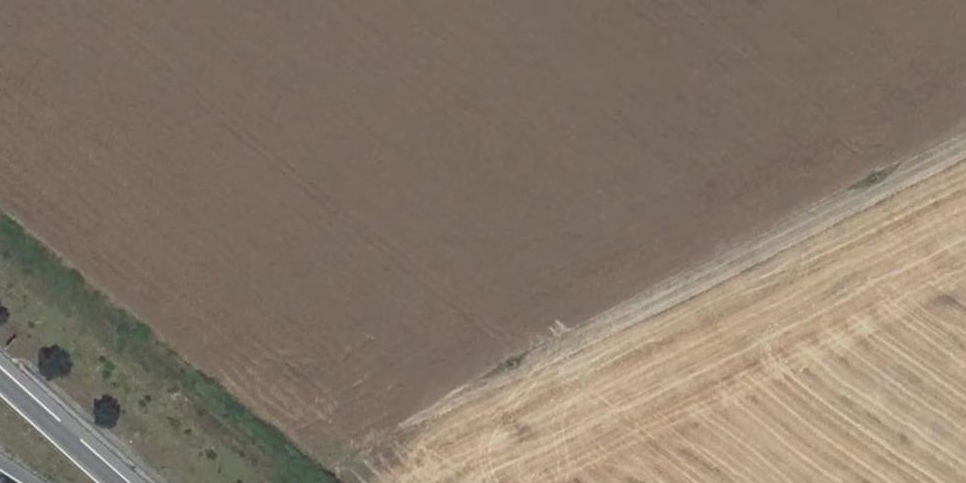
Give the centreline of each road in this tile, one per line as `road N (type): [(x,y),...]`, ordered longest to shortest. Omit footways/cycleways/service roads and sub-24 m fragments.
road 1 (trunk): [(114,482),(0,380)]

